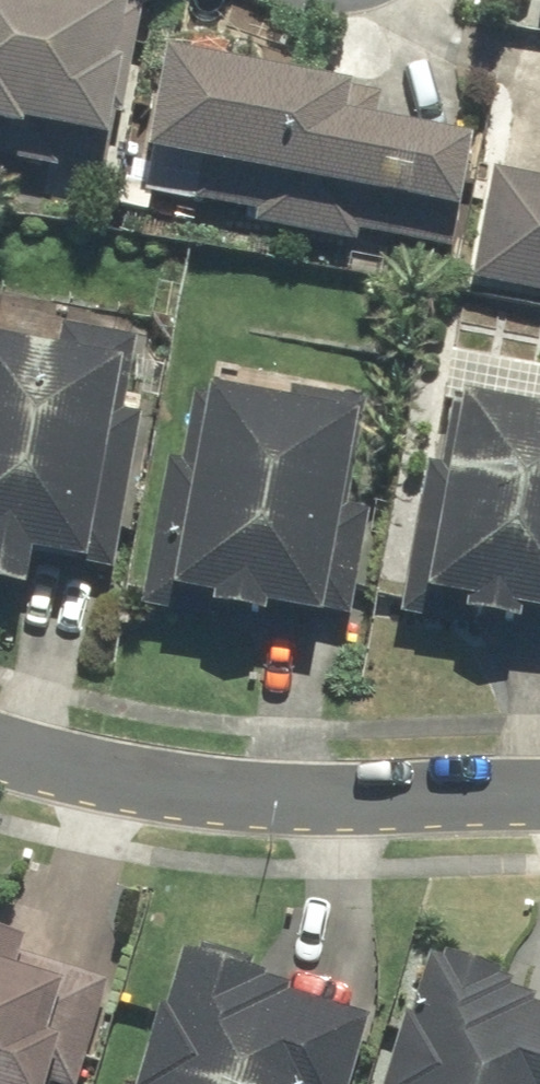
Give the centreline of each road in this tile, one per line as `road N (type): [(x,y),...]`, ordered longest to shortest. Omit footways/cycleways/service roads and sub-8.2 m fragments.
road 1 (residential): [(0,753),(175,794),(361,805),(539,795)]

